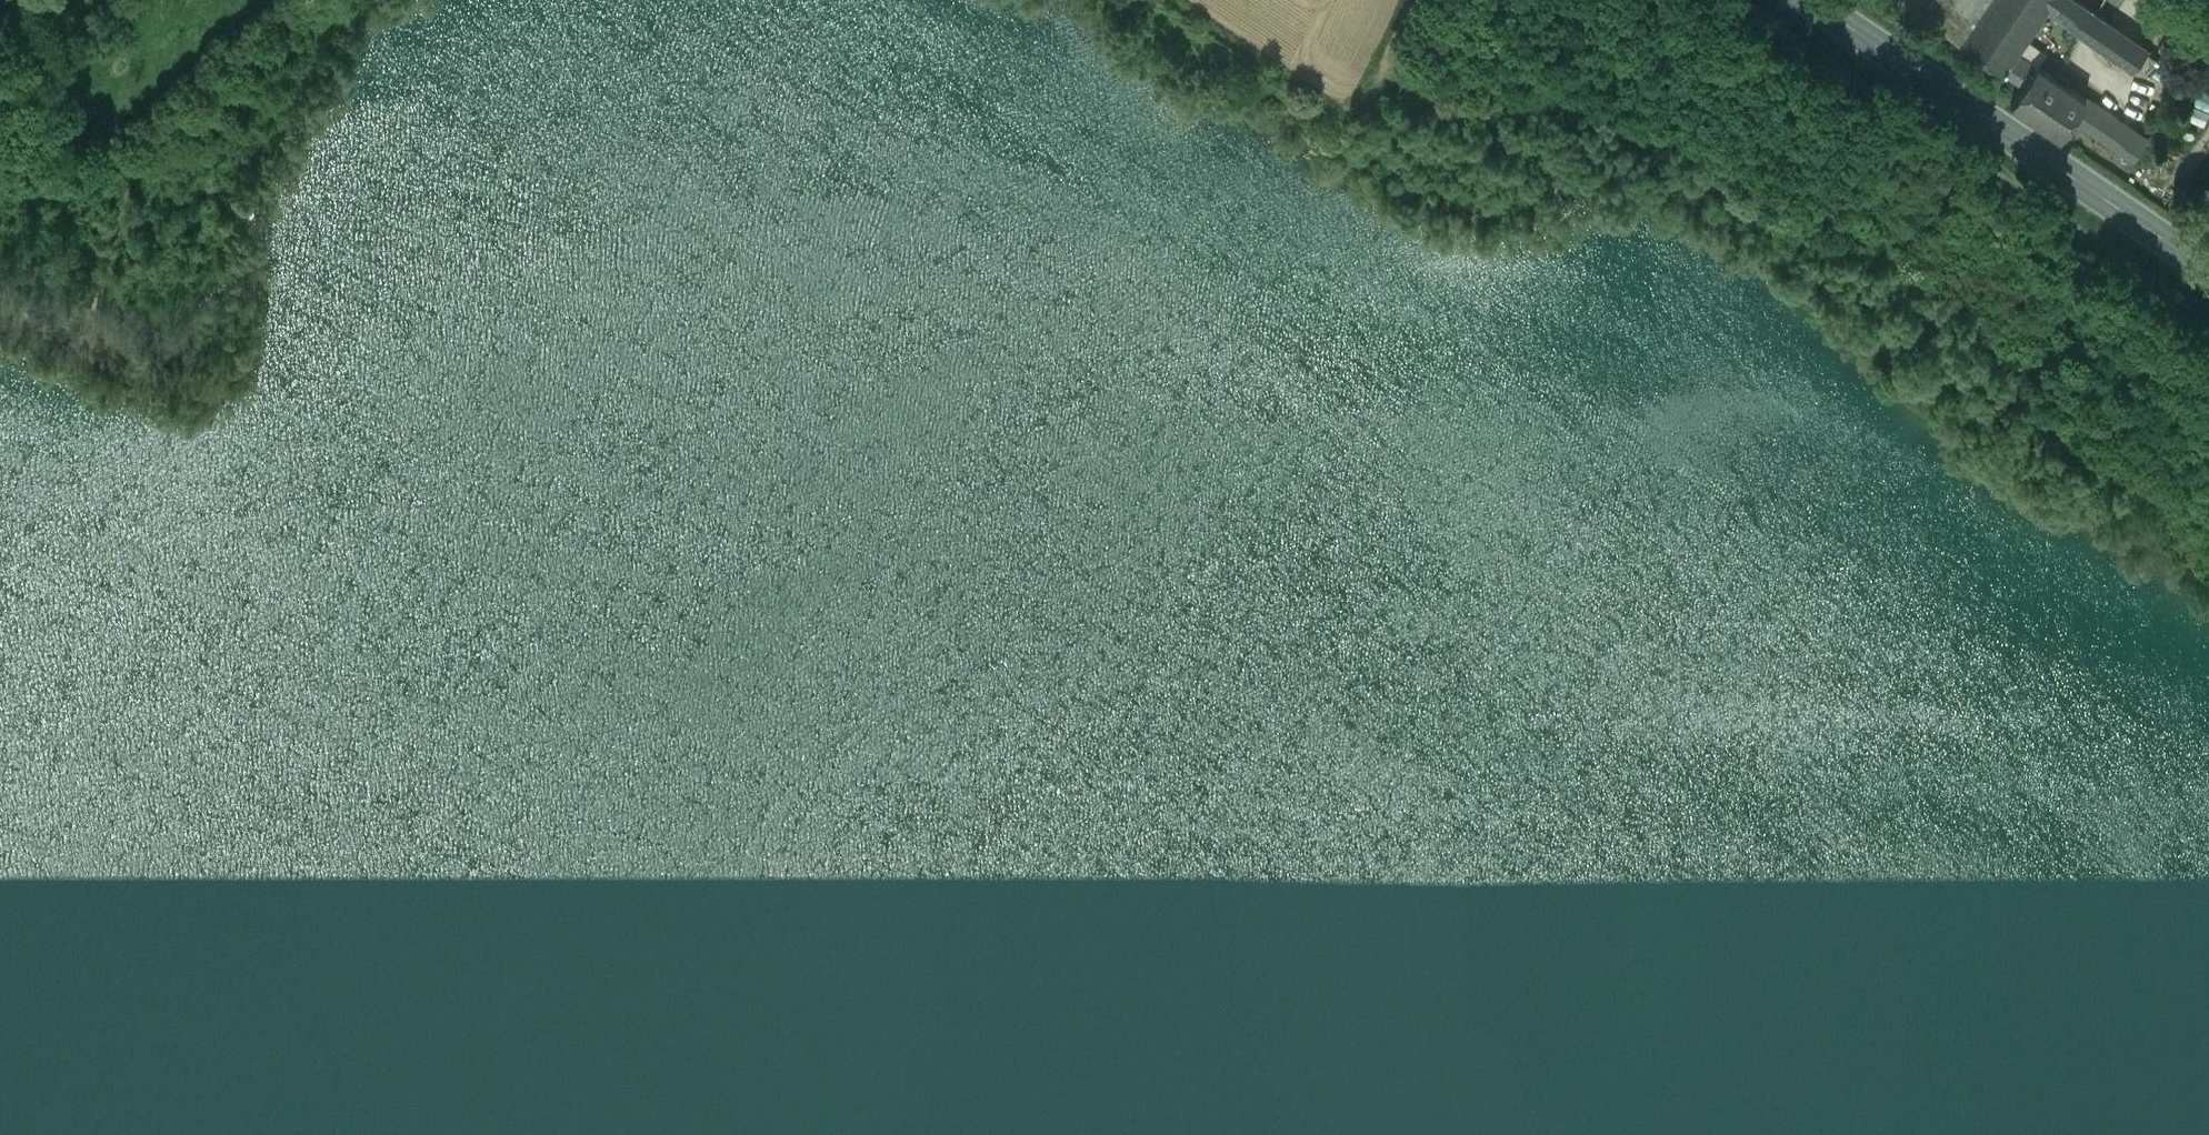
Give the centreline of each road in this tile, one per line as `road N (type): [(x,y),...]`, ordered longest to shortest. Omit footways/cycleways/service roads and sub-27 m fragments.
road 1 (primary): [(1810,0),(2208,270)]

